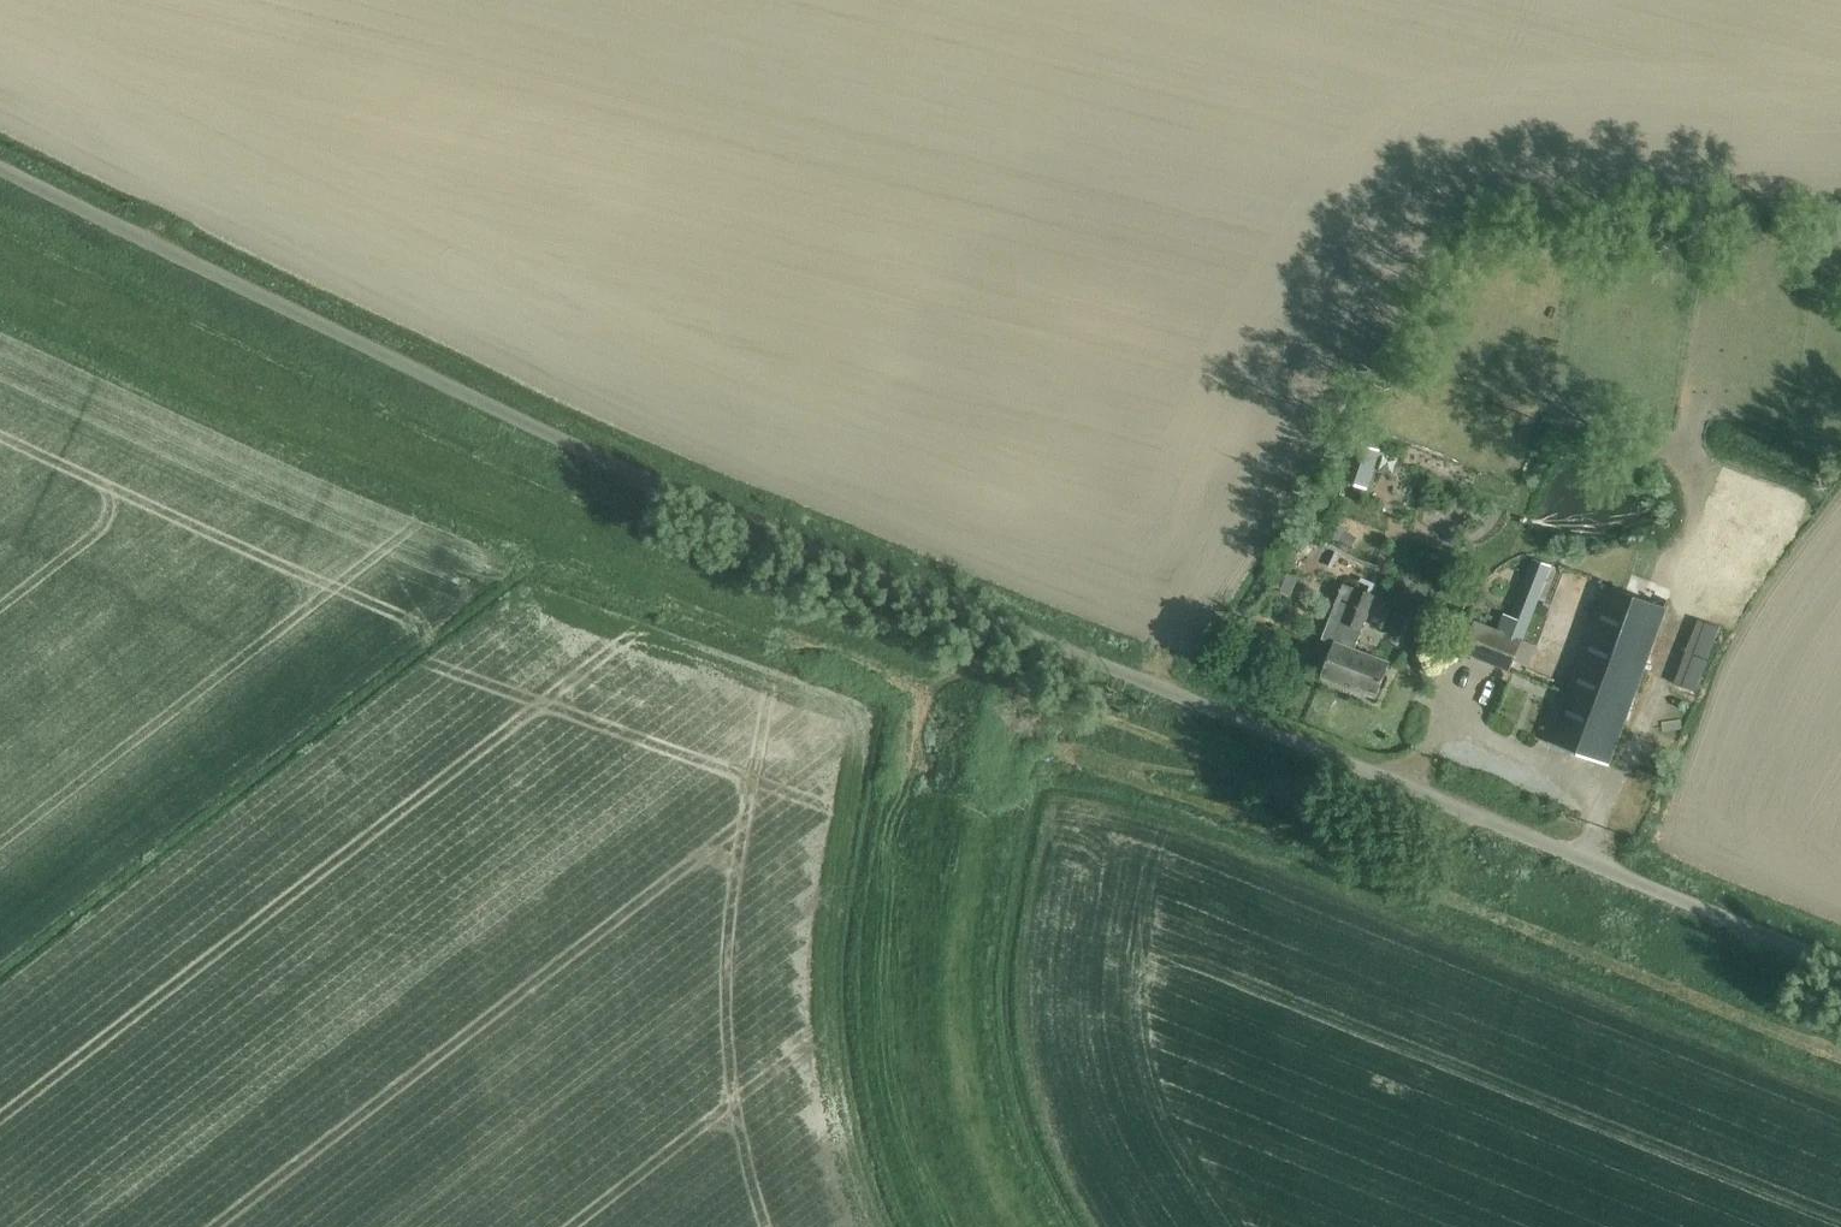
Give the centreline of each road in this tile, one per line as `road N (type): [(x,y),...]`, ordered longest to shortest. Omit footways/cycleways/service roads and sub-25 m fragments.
road 1 (unclassified): [(1840,971),(525,431),(0,172)]

